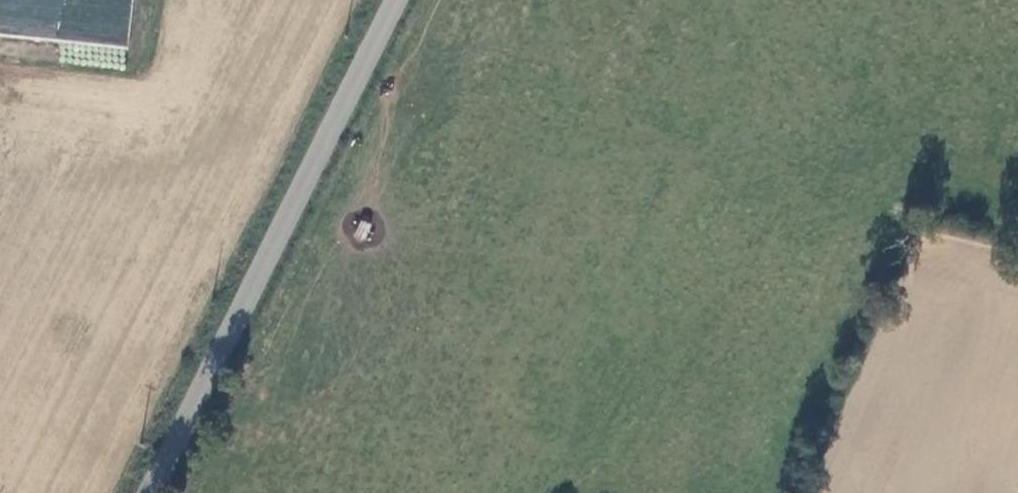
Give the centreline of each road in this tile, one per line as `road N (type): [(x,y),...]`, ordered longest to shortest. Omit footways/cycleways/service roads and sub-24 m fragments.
road 1 (tertiary): [(395,0),(148,492)]

